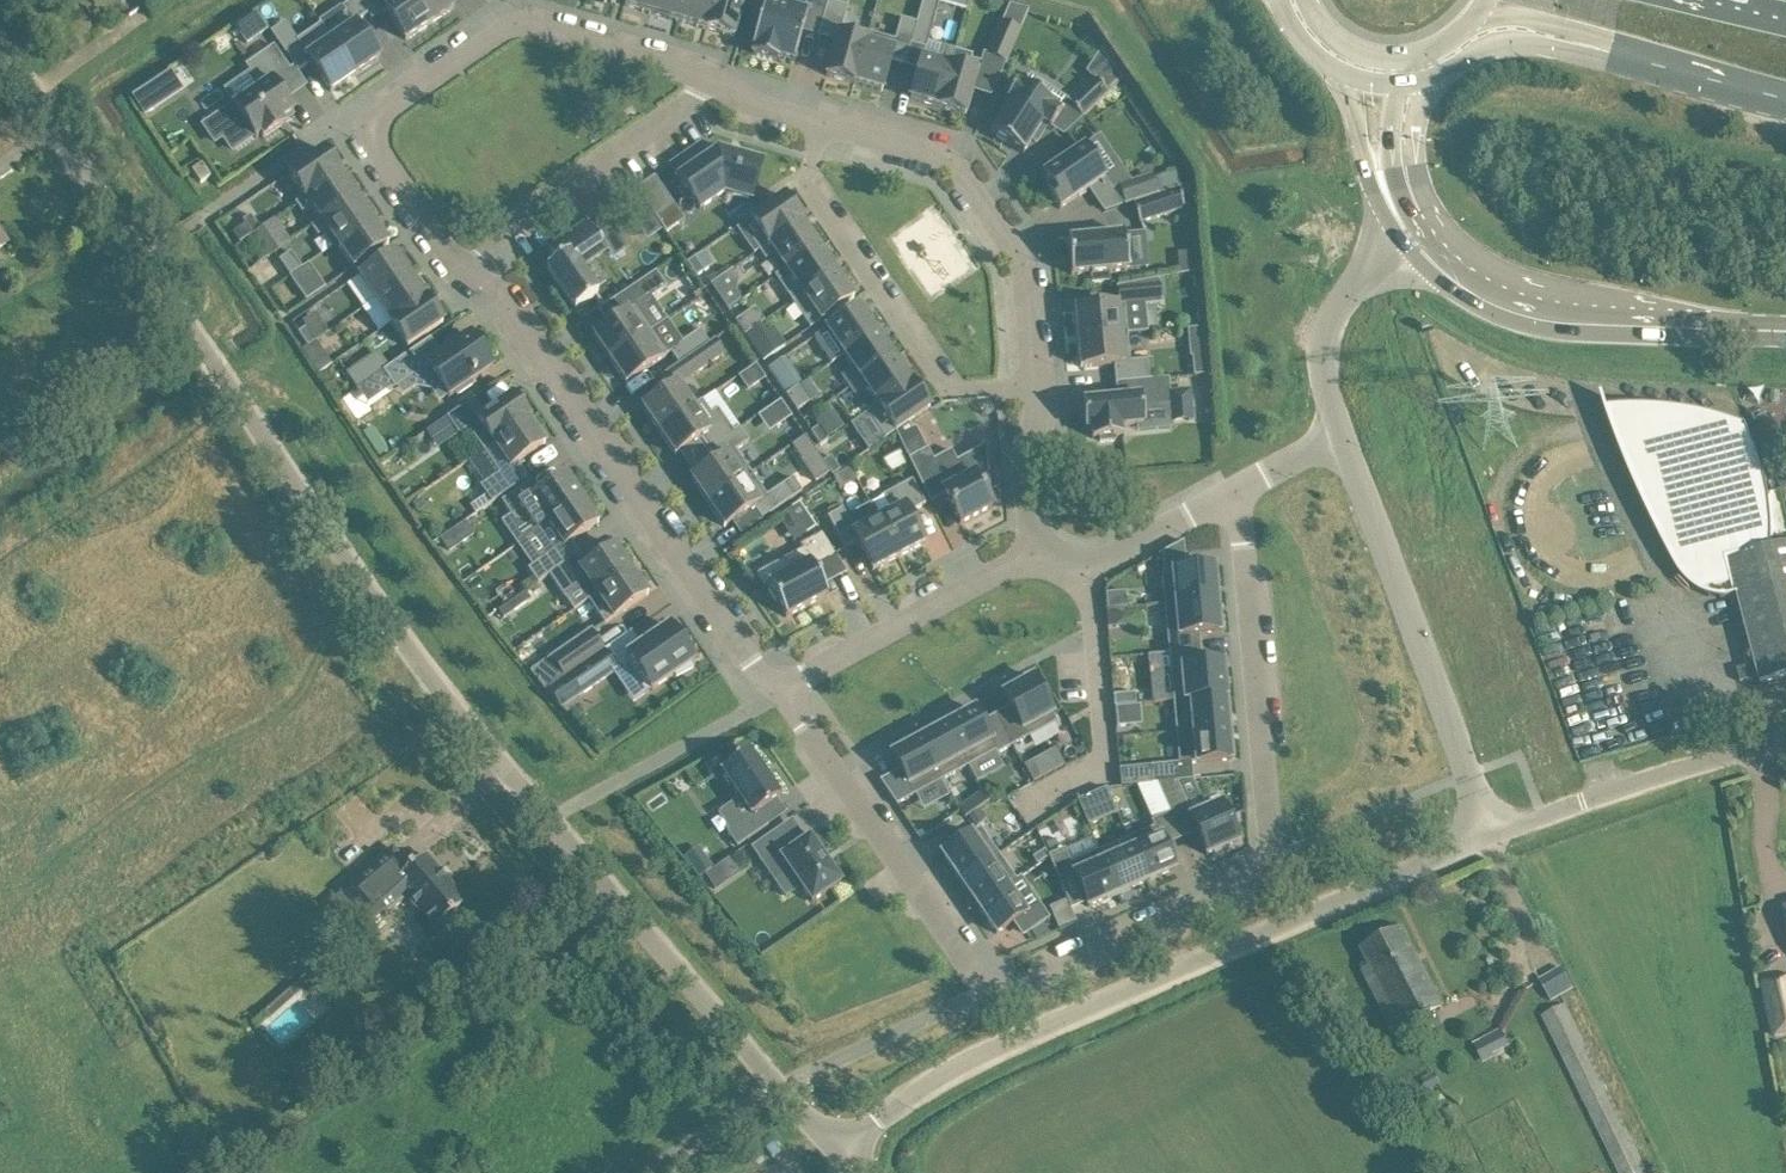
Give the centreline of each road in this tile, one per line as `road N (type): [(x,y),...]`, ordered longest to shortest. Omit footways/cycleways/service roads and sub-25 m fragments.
road 1 (unclassified): [(839,1152),(396,632),(0,40)]
road 2 (residential): [(782,689),(750,657),(490,282),(459,264),(368,123),(514,25),(824,122)]
road 3 (residential): [(782,689),(987,989),(1009,988),(1257,883),(1270,862),(1270,833),(1237,491)]
road 4 (unclassified): [(839,1152),(947,1073),(1015,1039),(1491,836)]
road 5 (residential): [(1343,434),(1491,836)]
road 6 (residential): [(1554,813),(1749,1172)]
road 7 (residential): [(824,122),(807,186),(944,385),(1033,382)]
road 8 (residential): [(824,122),(953,159),(1025,270),(1033,382)]
road 9 (residential): [(1037,554),(782,689)]
road 10 (tertiary): [(1409,234),(1510,302),(1648,325)]
road 11 (unclassified): [(1554,813),(1785,741)]
road 12 (residential): [(1409,234),(1333,318),(1326,359),(1343,434)]
road 13 (residential): [(1237,491),(1116,557),(1087,566),(1037,554)]
road 14 (primary): [(1601,54),(1785,108)]
road 15 (primary): [(1425,80),(1500,43),(1601,54)]
road 16 (residential): [(1033,382),(1036,414),(1025,456),(1037,554)]
road 17 (tertiary): [(1785,331),(1648,325)]
road 18 (primary): [(1476,13),(1562,24),(1601,54)]

